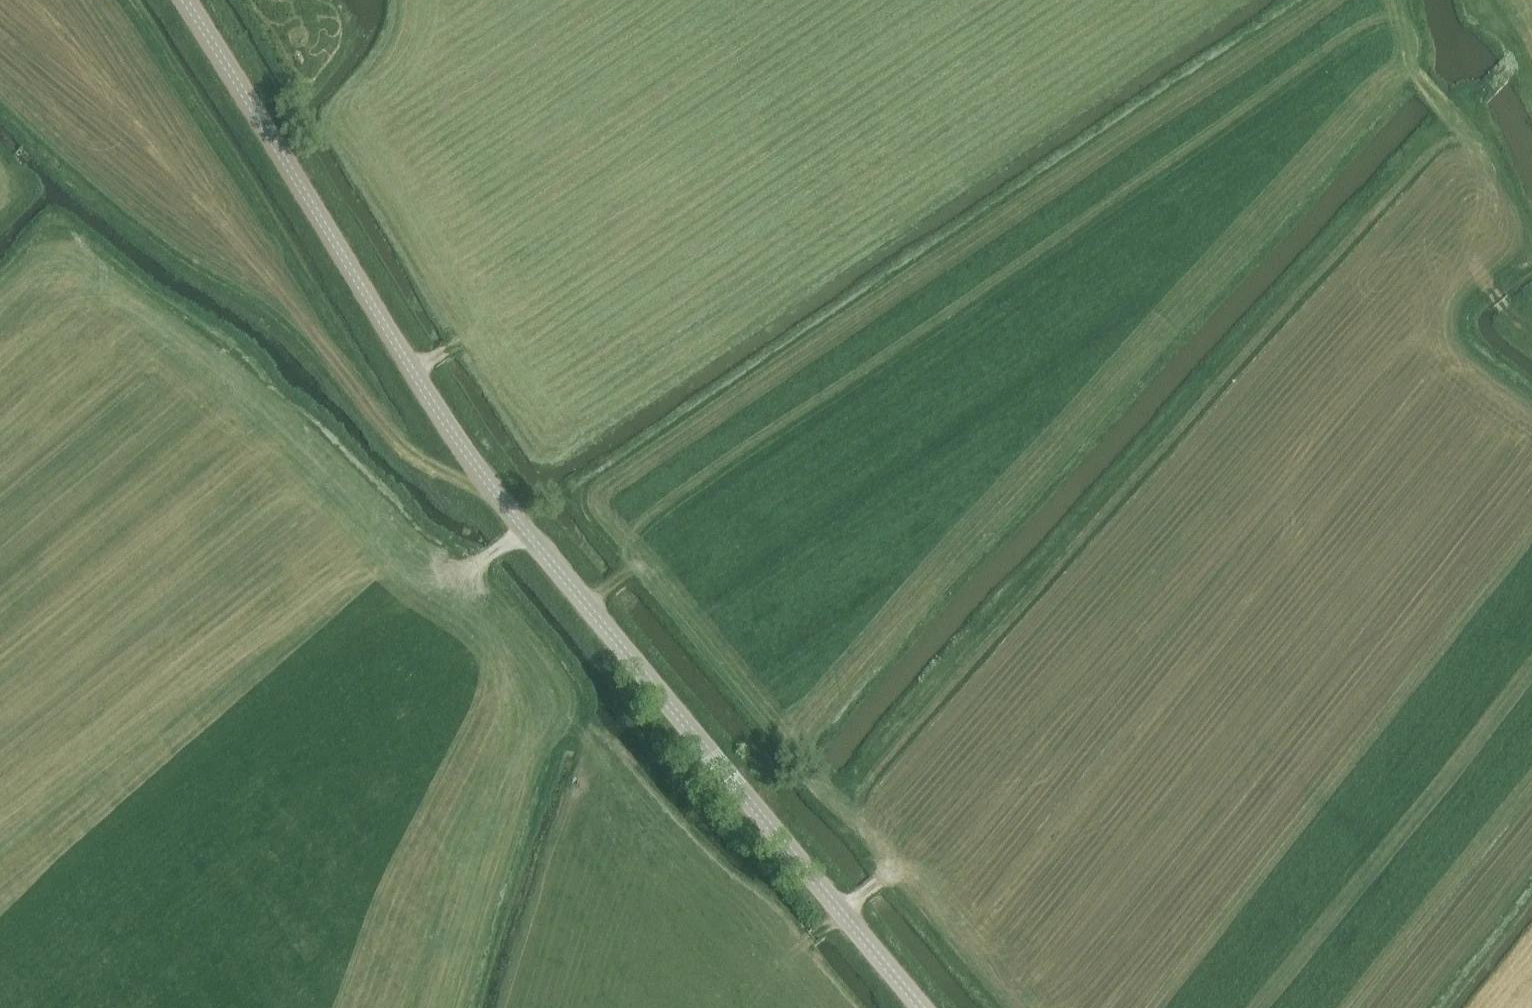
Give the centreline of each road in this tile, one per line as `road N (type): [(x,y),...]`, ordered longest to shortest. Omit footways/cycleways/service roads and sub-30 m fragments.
road 1 (tertiary): [(923,1007),(470,459),(187,0)]
road 2 (track): [(902,864),(792,954)]

